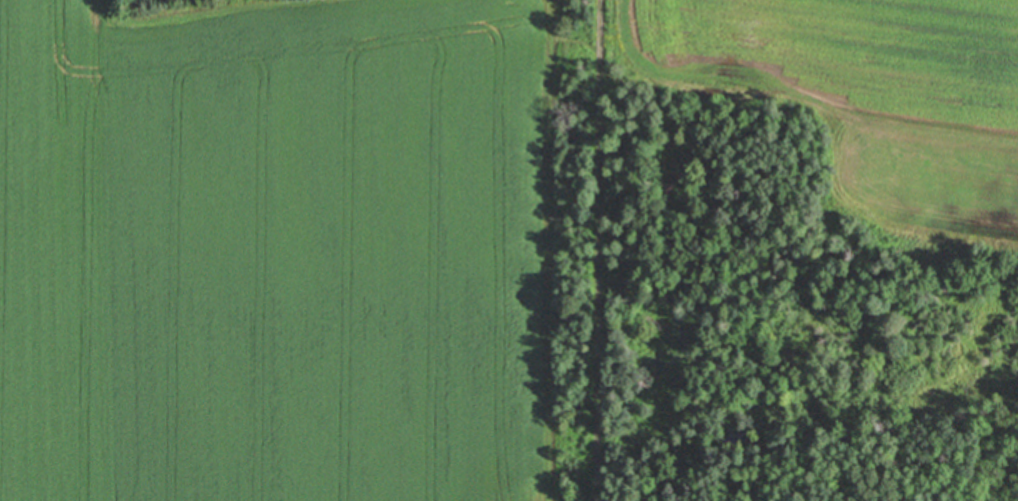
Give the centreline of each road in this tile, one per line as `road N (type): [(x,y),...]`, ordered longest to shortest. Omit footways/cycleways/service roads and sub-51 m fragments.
road 1 (track): [(596,0),(590,500)]

